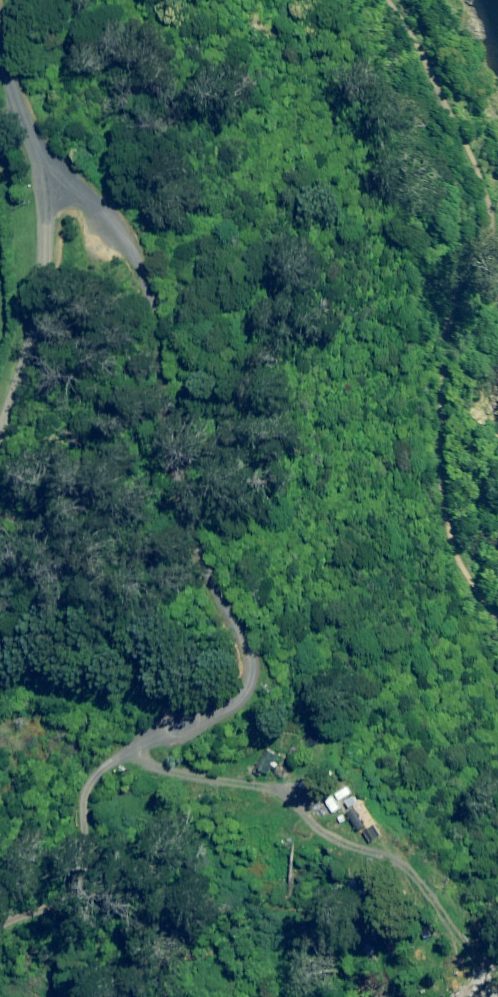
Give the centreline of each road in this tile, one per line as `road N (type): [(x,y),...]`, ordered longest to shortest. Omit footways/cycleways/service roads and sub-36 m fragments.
road 1 (residential): [(55,170),(105,220),(150,289),(193,540),(251,647),(251,681),(239,700),(176,734)]
road 2 (unclassified): [(55,170),(49,267),(29,368),(0,453)]
road 3 (track): [(0,929),(46,905),(70,878),(83,853),(89,788),(120,754),(176,734)]
road 4 (residential): [(0,46),(26,129),(55,170)]

